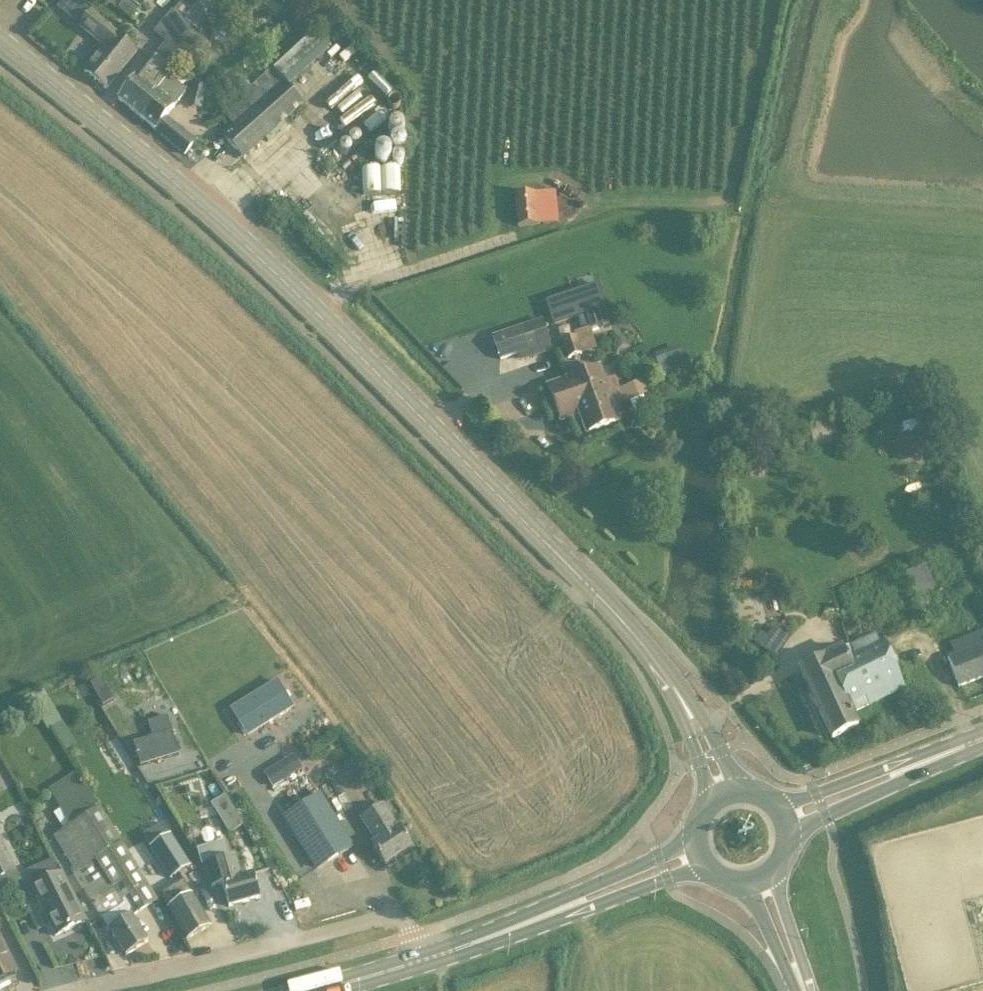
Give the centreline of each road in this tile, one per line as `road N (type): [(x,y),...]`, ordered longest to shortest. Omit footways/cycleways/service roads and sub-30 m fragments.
road 1 (tertiary): [(731,785),(658,663),(572,569),(302,294),(0,39)]
road 2 (residential): [(77,990),(392,915),(426,958)]
road 3 (primary): [(697,849),(426,958)]
road 4 (primary): [(982,736),(787,813)]
road 5 (tertiary): [(801,990),(758,877)]
road 6 (primary): [(426,958),(310,990)]

